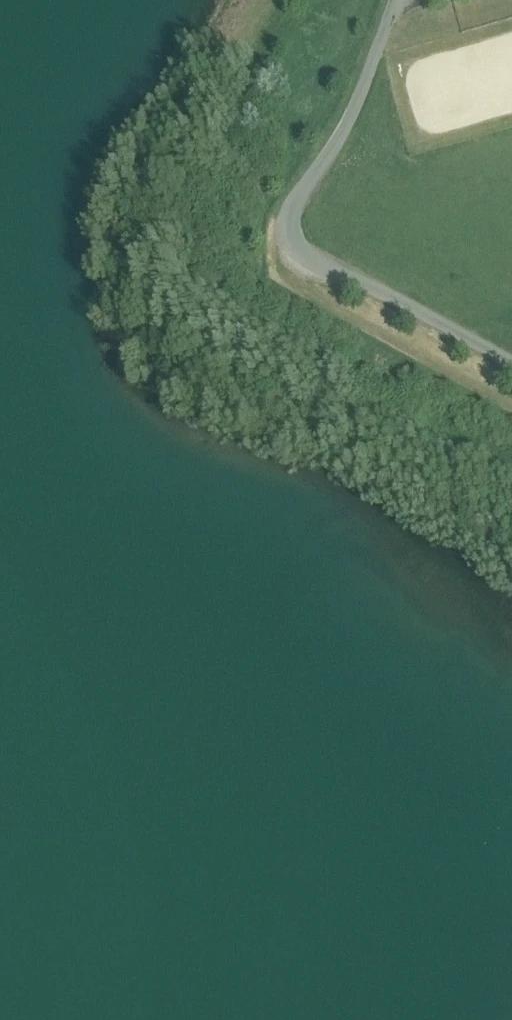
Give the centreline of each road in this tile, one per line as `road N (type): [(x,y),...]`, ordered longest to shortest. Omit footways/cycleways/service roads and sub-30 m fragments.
road 1 (track): [(511,362),(330,268),(304,253),(297,237),(299,198),(364,90),(398,0)]

